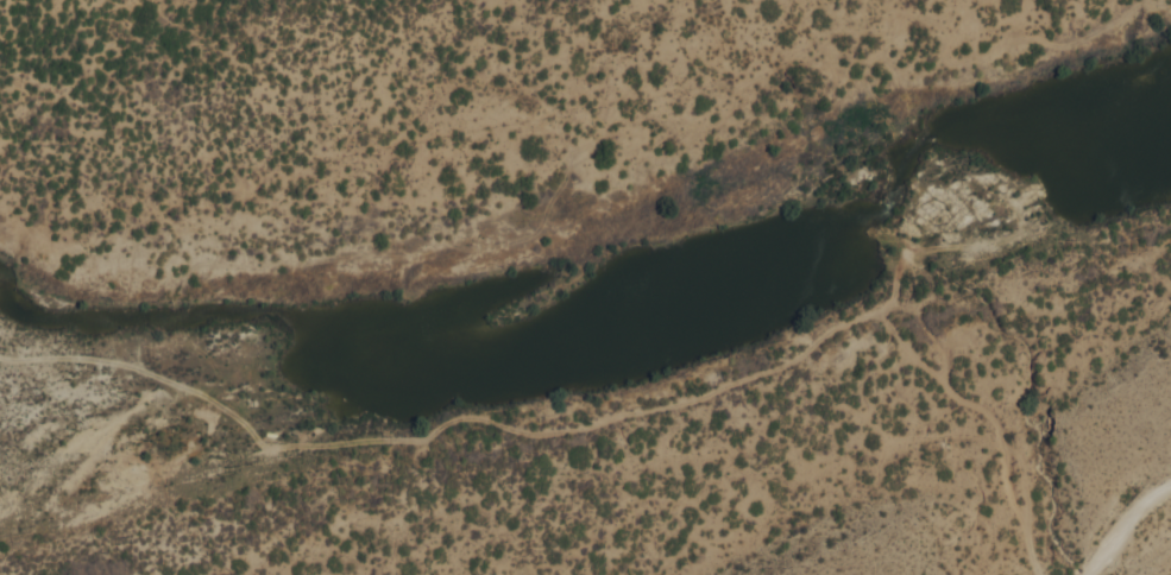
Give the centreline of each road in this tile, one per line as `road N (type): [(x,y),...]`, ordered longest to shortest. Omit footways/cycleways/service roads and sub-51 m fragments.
road 1 (residential): [(1041,574),(1008,484),(1001,431),(955,396),(913,303),(832,330),(793,361),(647,413),(547,435),(453,422),(415,440),(216,470),(75,522),(0,536)]
road 2 (residential): [(288,456),(241,418),(121,356),(0,336)]

